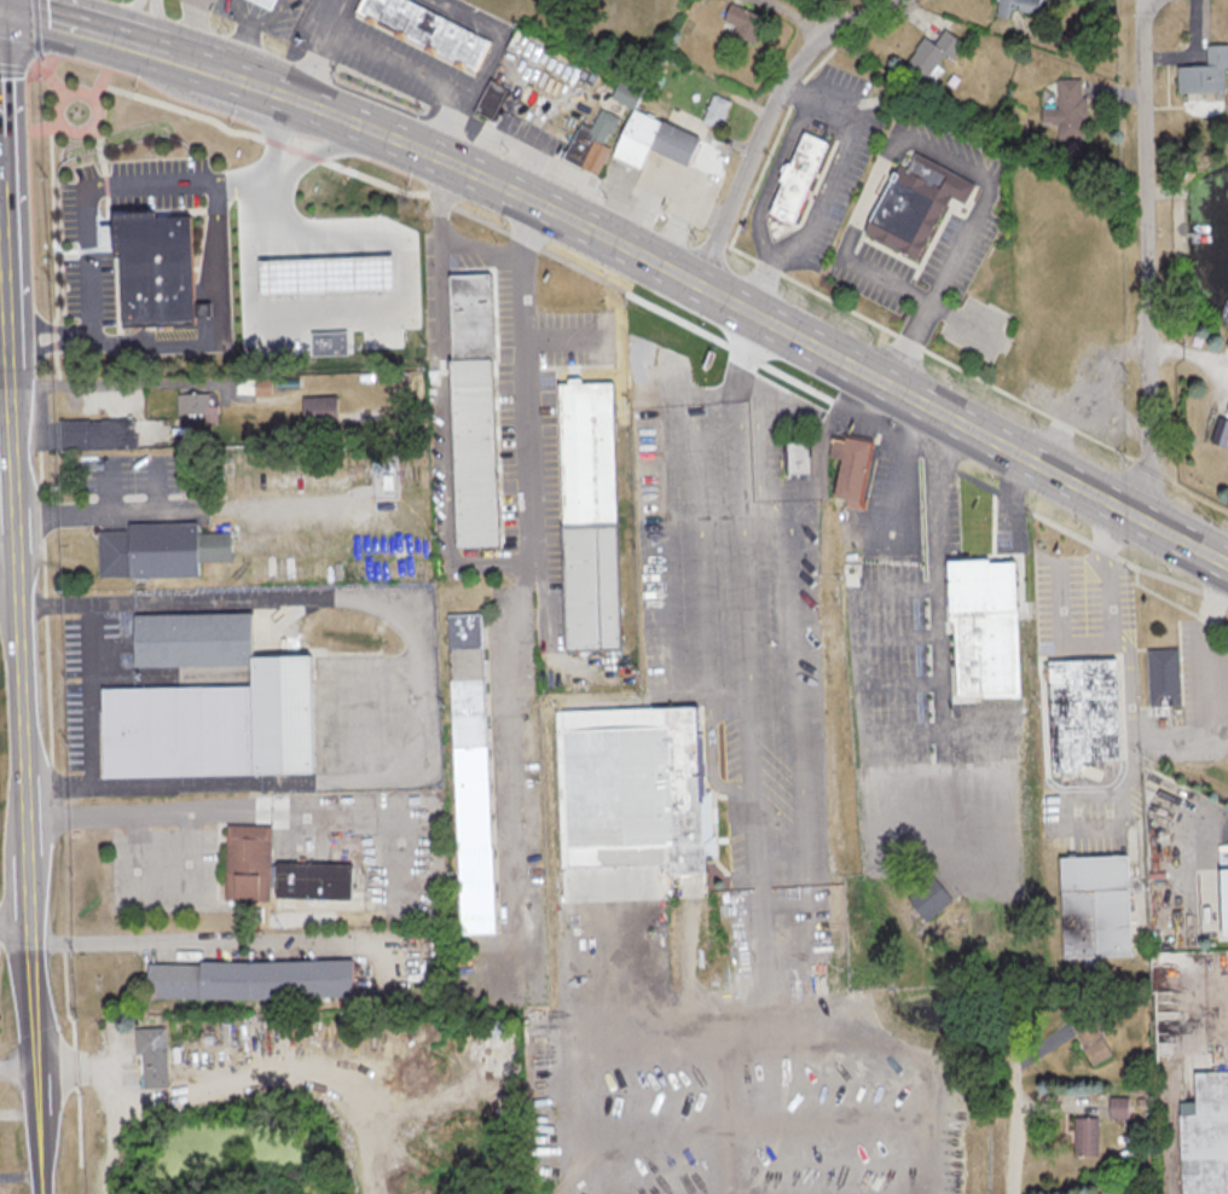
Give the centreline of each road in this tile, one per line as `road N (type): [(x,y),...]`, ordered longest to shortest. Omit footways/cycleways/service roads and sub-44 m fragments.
road 1 (tertiary): [(43,1193),(1,2)]
road 2 (primary): [(1227,566),(676,267),(351,117)]
road 3 (residential): [(1161,0),(1145,17),(1142,54),(1146,523)]
road 4 (residential): [(899,0),(840,29),(805,58),(781,92),(699,279)]
road 5 (primary): [(152,45),(1,2)]

